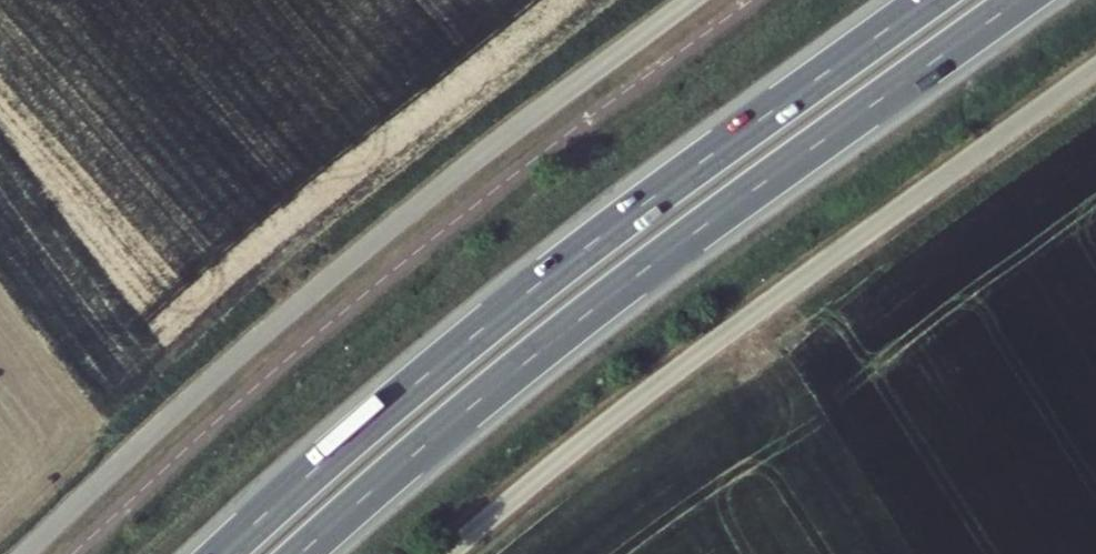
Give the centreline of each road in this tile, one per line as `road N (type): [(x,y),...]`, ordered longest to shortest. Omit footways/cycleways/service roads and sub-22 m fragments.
road 1 (trunk): [(303,553),(594,310),(1024,0)]
road 2 (trunk): [(929,0),(555,271),(222,553)]

